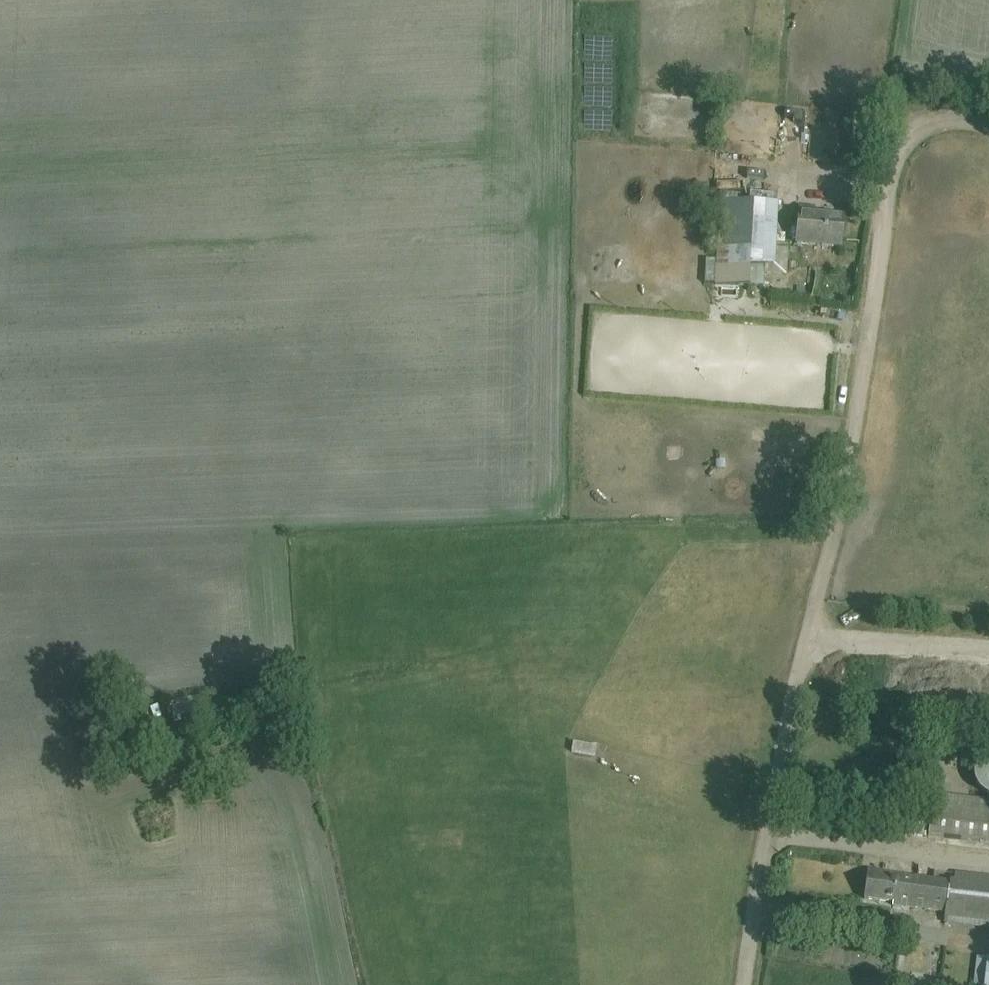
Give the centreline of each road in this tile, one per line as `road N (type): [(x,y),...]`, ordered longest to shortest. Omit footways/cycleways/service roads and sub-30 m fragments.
road 1 (track): [(741,984),(778,759),(843,494),(893,159),(910,120),(926,112),(988,126)]

